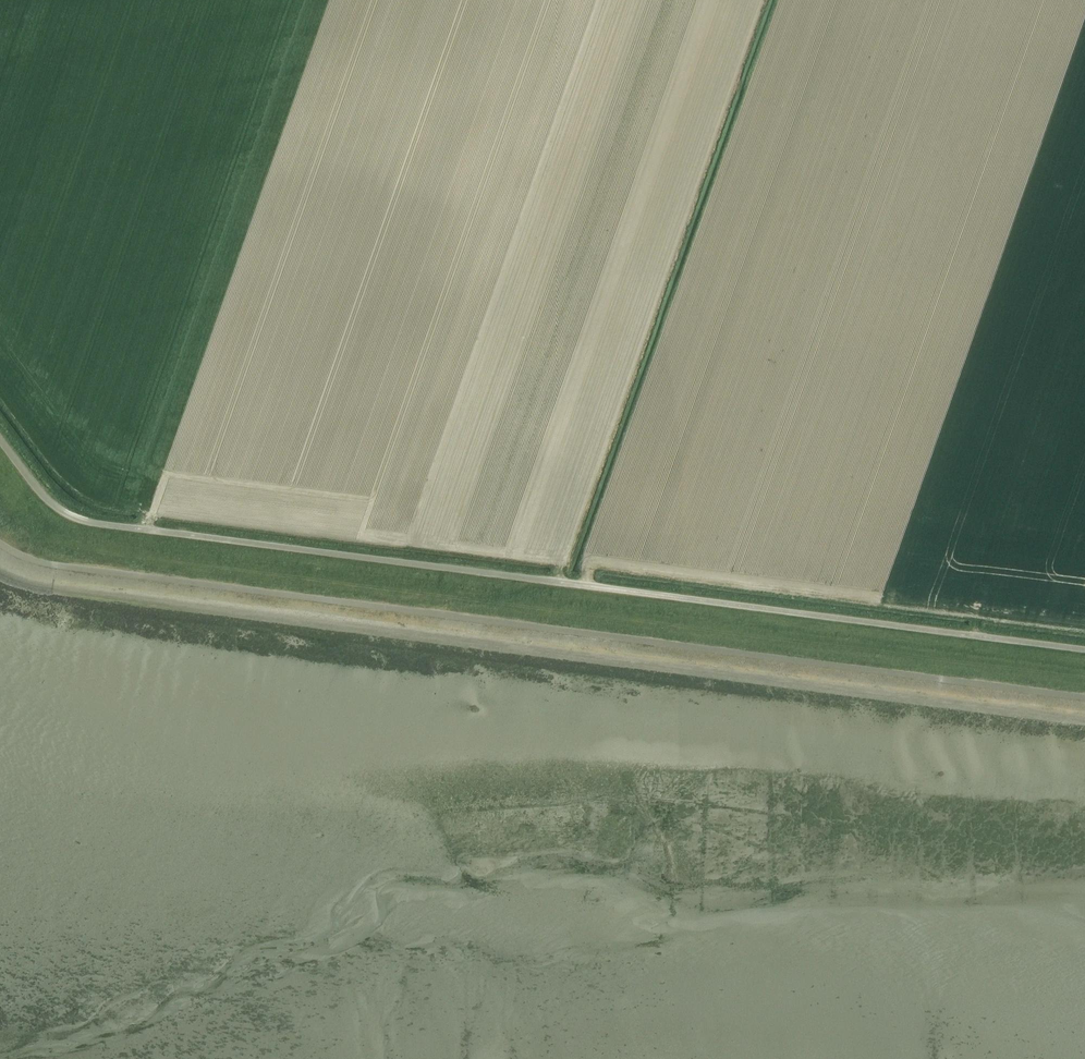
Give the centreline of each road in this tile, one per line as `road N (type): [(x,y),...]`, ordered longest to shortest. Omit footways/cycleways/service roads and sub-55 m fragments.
road 1 (unclassified): [(1084,649),(141,530),(56,504),(0,434)]

